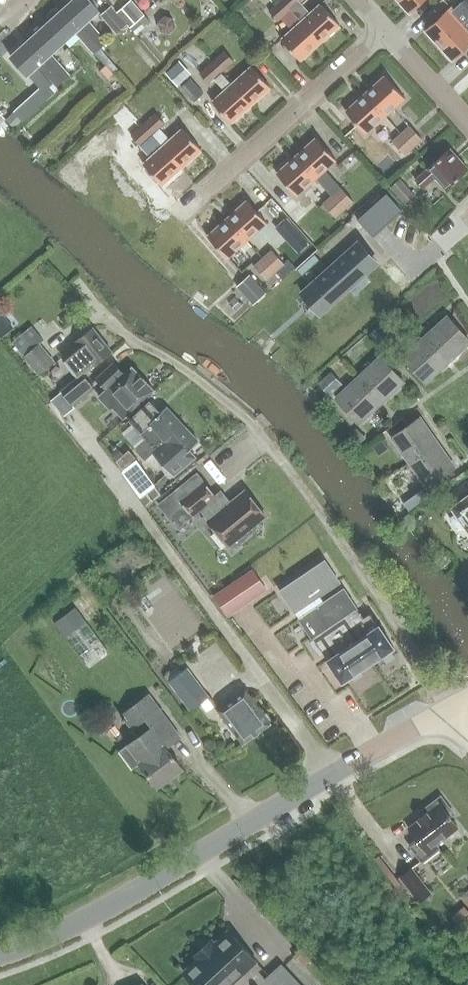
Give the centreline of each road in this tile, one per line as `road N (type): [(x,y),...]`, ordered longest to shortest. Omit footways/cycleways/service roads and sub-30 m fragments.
road 1 (track): [(450,708),(262,435),(179,365),(130,338),(76,283)]
road 2 (tertiary): [(0,954),(105,910),(450,708)]
road 3 (residential): [(178,216),(383,29)]
road 4 (residential): [(467,125),(383,29)]

